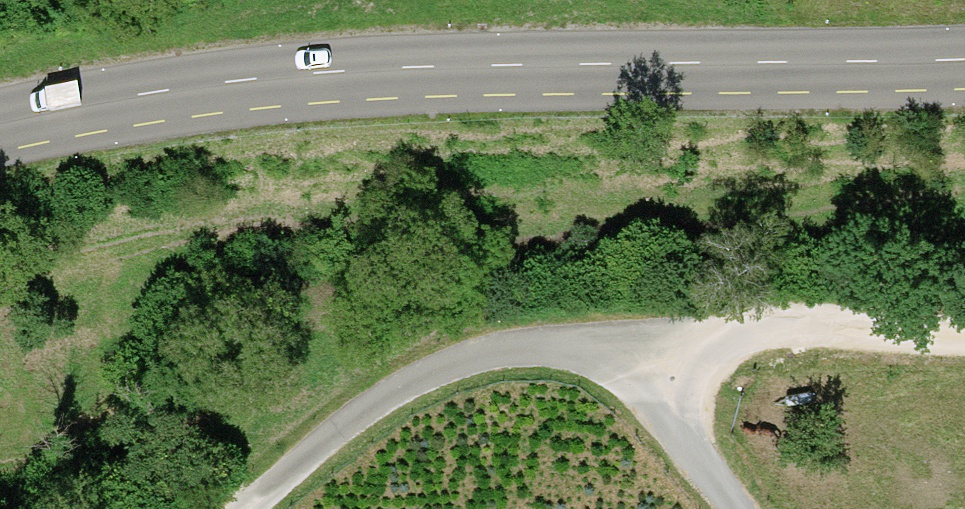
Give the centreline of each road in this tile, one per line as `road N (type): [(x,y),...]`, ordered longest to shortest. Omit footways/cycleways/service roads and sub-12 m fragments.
road 1 (secondary): [(964,58),(427,67),(107,99),(0,123)]
road 2 (unclassified): [(238,508),(460,356),(565,349),(645,372),(724,508)]
road 3 (track): [(645,372),(705,341),(964,336)]

